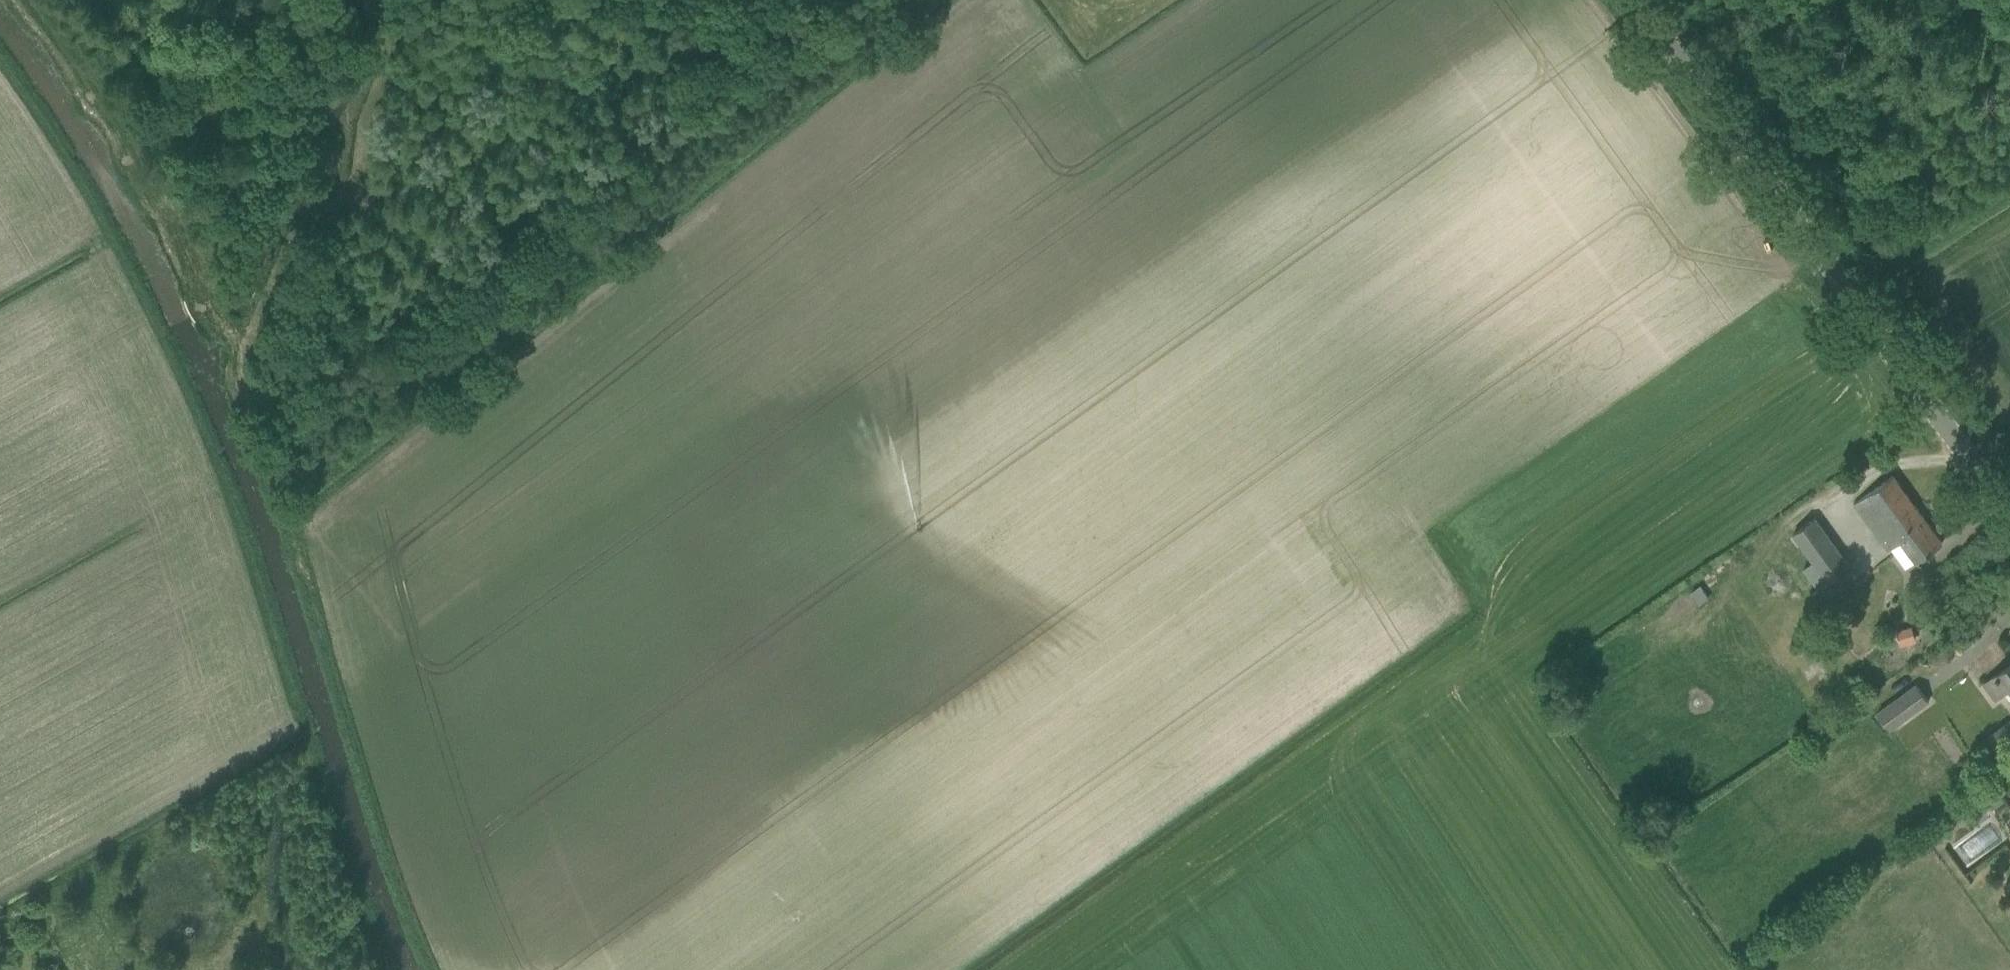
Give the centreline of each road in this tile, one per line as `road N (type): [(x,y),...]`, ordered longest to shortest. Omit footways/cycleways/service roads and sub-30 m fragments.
road 1 (unclassified): [(2009,510),(1640,0)]

